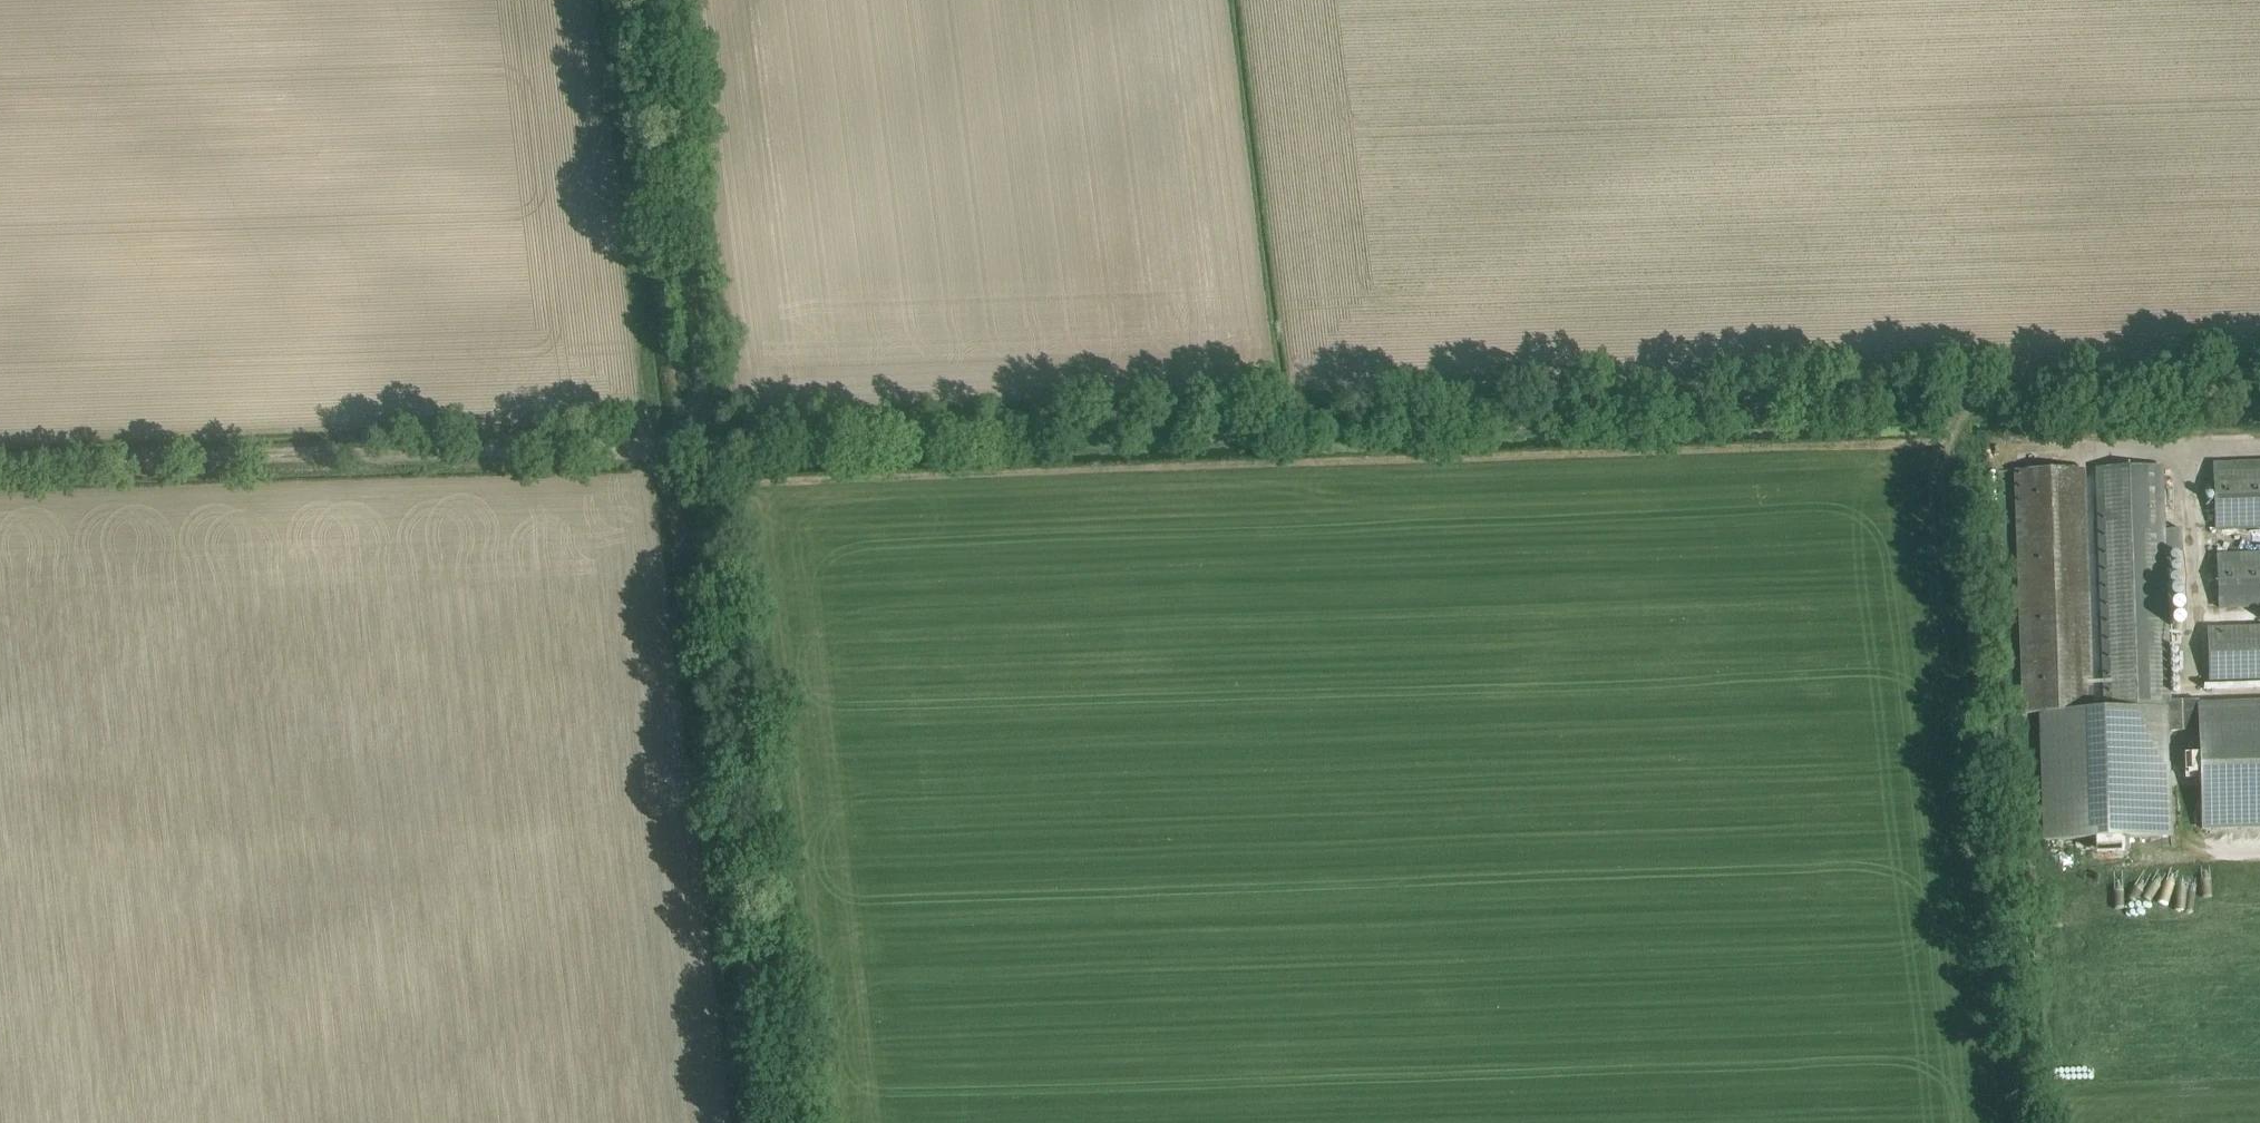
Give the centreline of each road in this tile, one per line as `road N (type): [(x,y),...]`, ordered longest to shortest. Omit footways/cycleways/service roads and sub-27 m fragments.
road 1 (track): [(706,439),(2259,390)]
road 2 (track): [(0,465),(706,439)]

